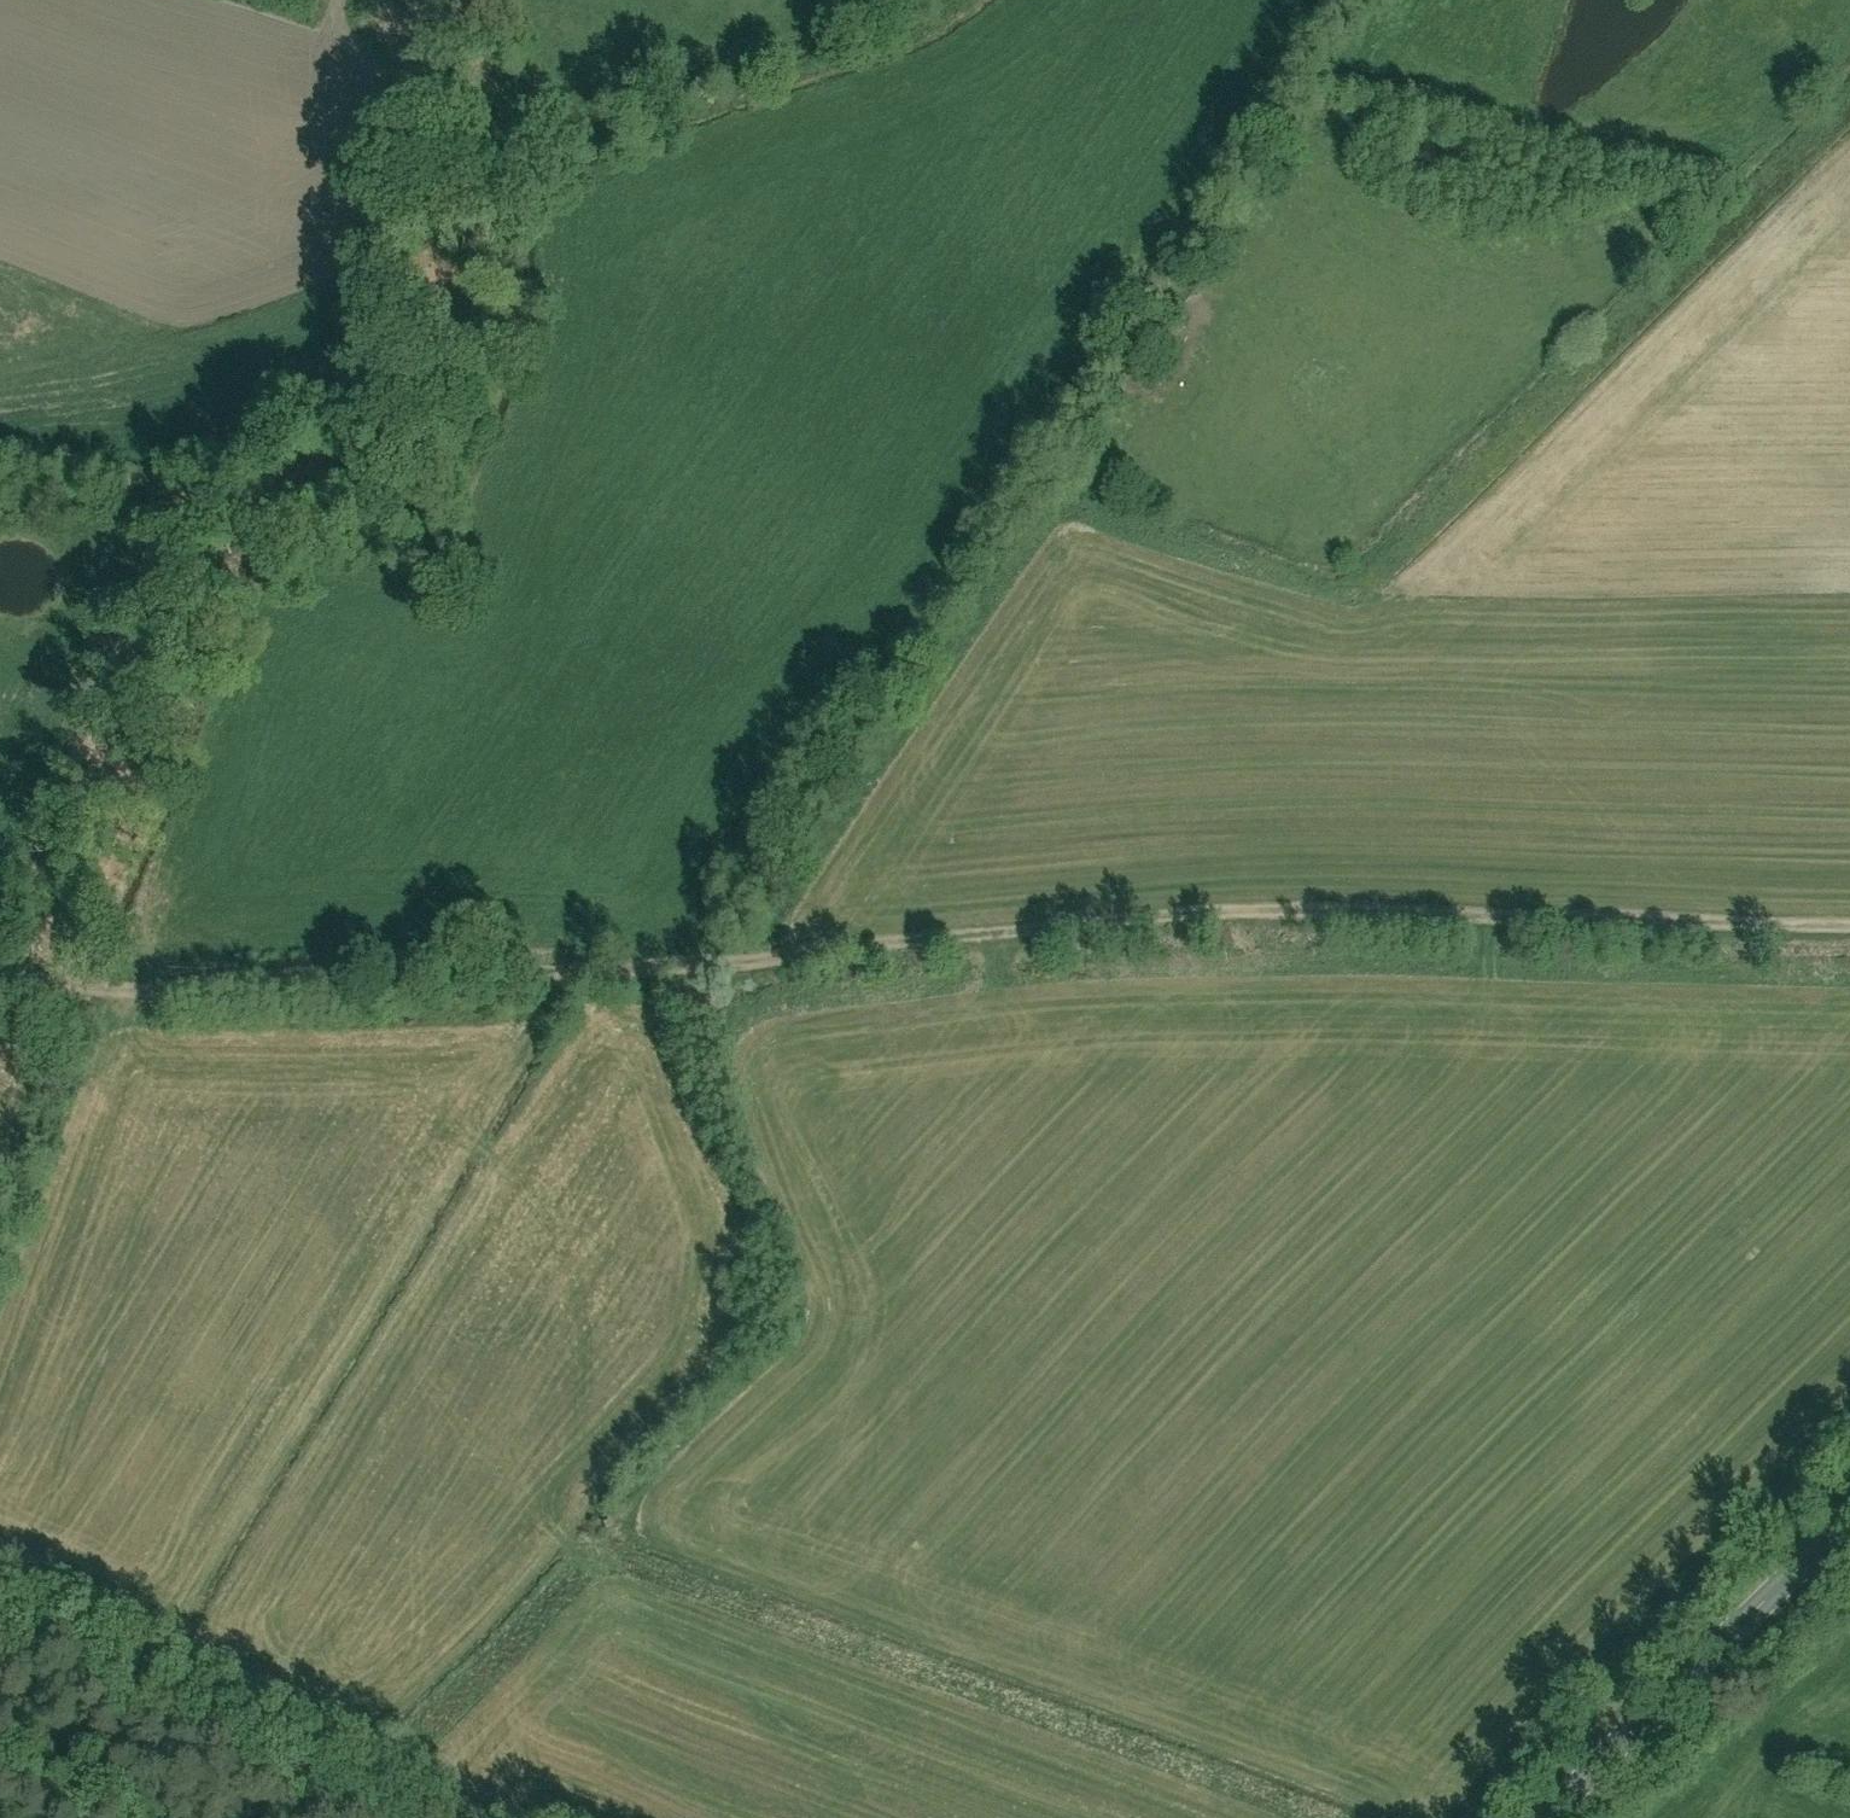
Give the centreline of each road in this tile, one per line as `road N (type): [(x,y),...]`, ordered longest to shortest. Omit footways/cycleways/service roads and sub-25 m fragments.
road 1 (track): [(1076,473),(1370,0)]
road 2 (tertiary): [(1553,1817),(1591,1770),(1849,1517)]

